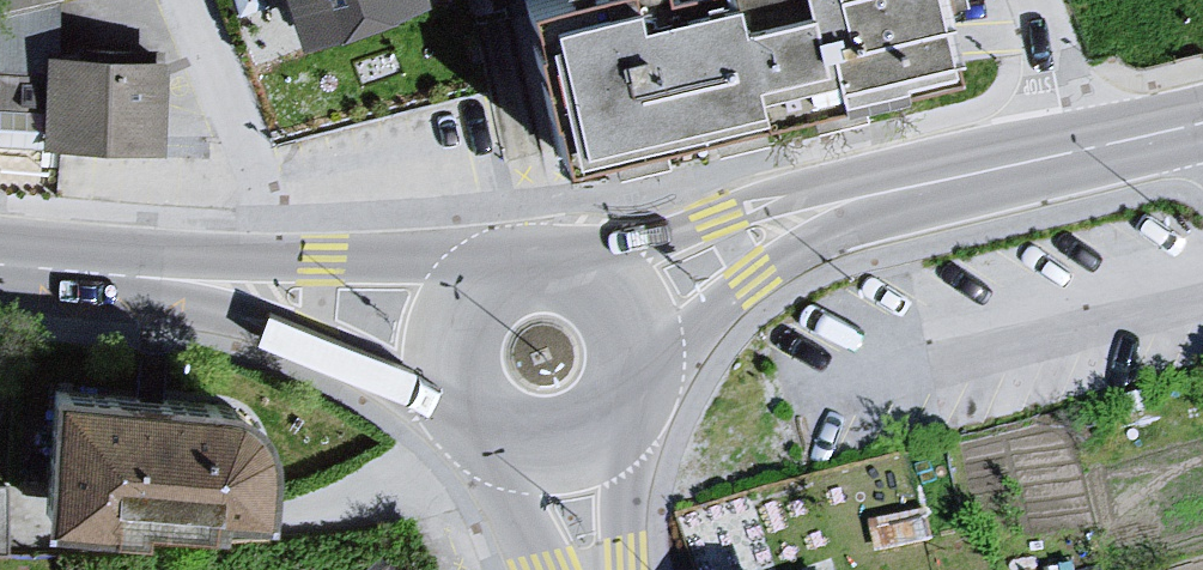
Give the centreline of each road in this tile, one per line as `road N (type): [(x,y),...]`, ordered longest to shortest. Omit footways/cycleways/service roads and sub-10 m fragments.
road 1 (primary): [(931,183),(750,208),(591,260)]
road 2 (primary): [(651,371),(729,295),(801,243),(931,183)]
road 3 (primary): [(158,278),(363,362),(458,418)]
road 4 (residential): [(178,0),(264,238),(266,263)]
road 5 (primary): [(515,253),(266,263)]
road 6 (primary): [(515,253),(471,278),(443,322),(438,366),(458,418)]
road 7 (primary): [(473,434),(521,460),(565,461),(606,443),(636,411)]
road 8 (primary): [(158,278),(0,265)]
road 9 (tertiary): [(627,569),(636,411)]
road 10 (residential): [(1032,0),(1075,151)]
road 11 (tertiary): [(473,434),(548,569)]
road 12 (primary): [(1075,151),(931,183)]
road 13 (primary): [(651,371),(638,303),(591,260)]
road 14 (primary): [(1202,123),(1075,151)]

